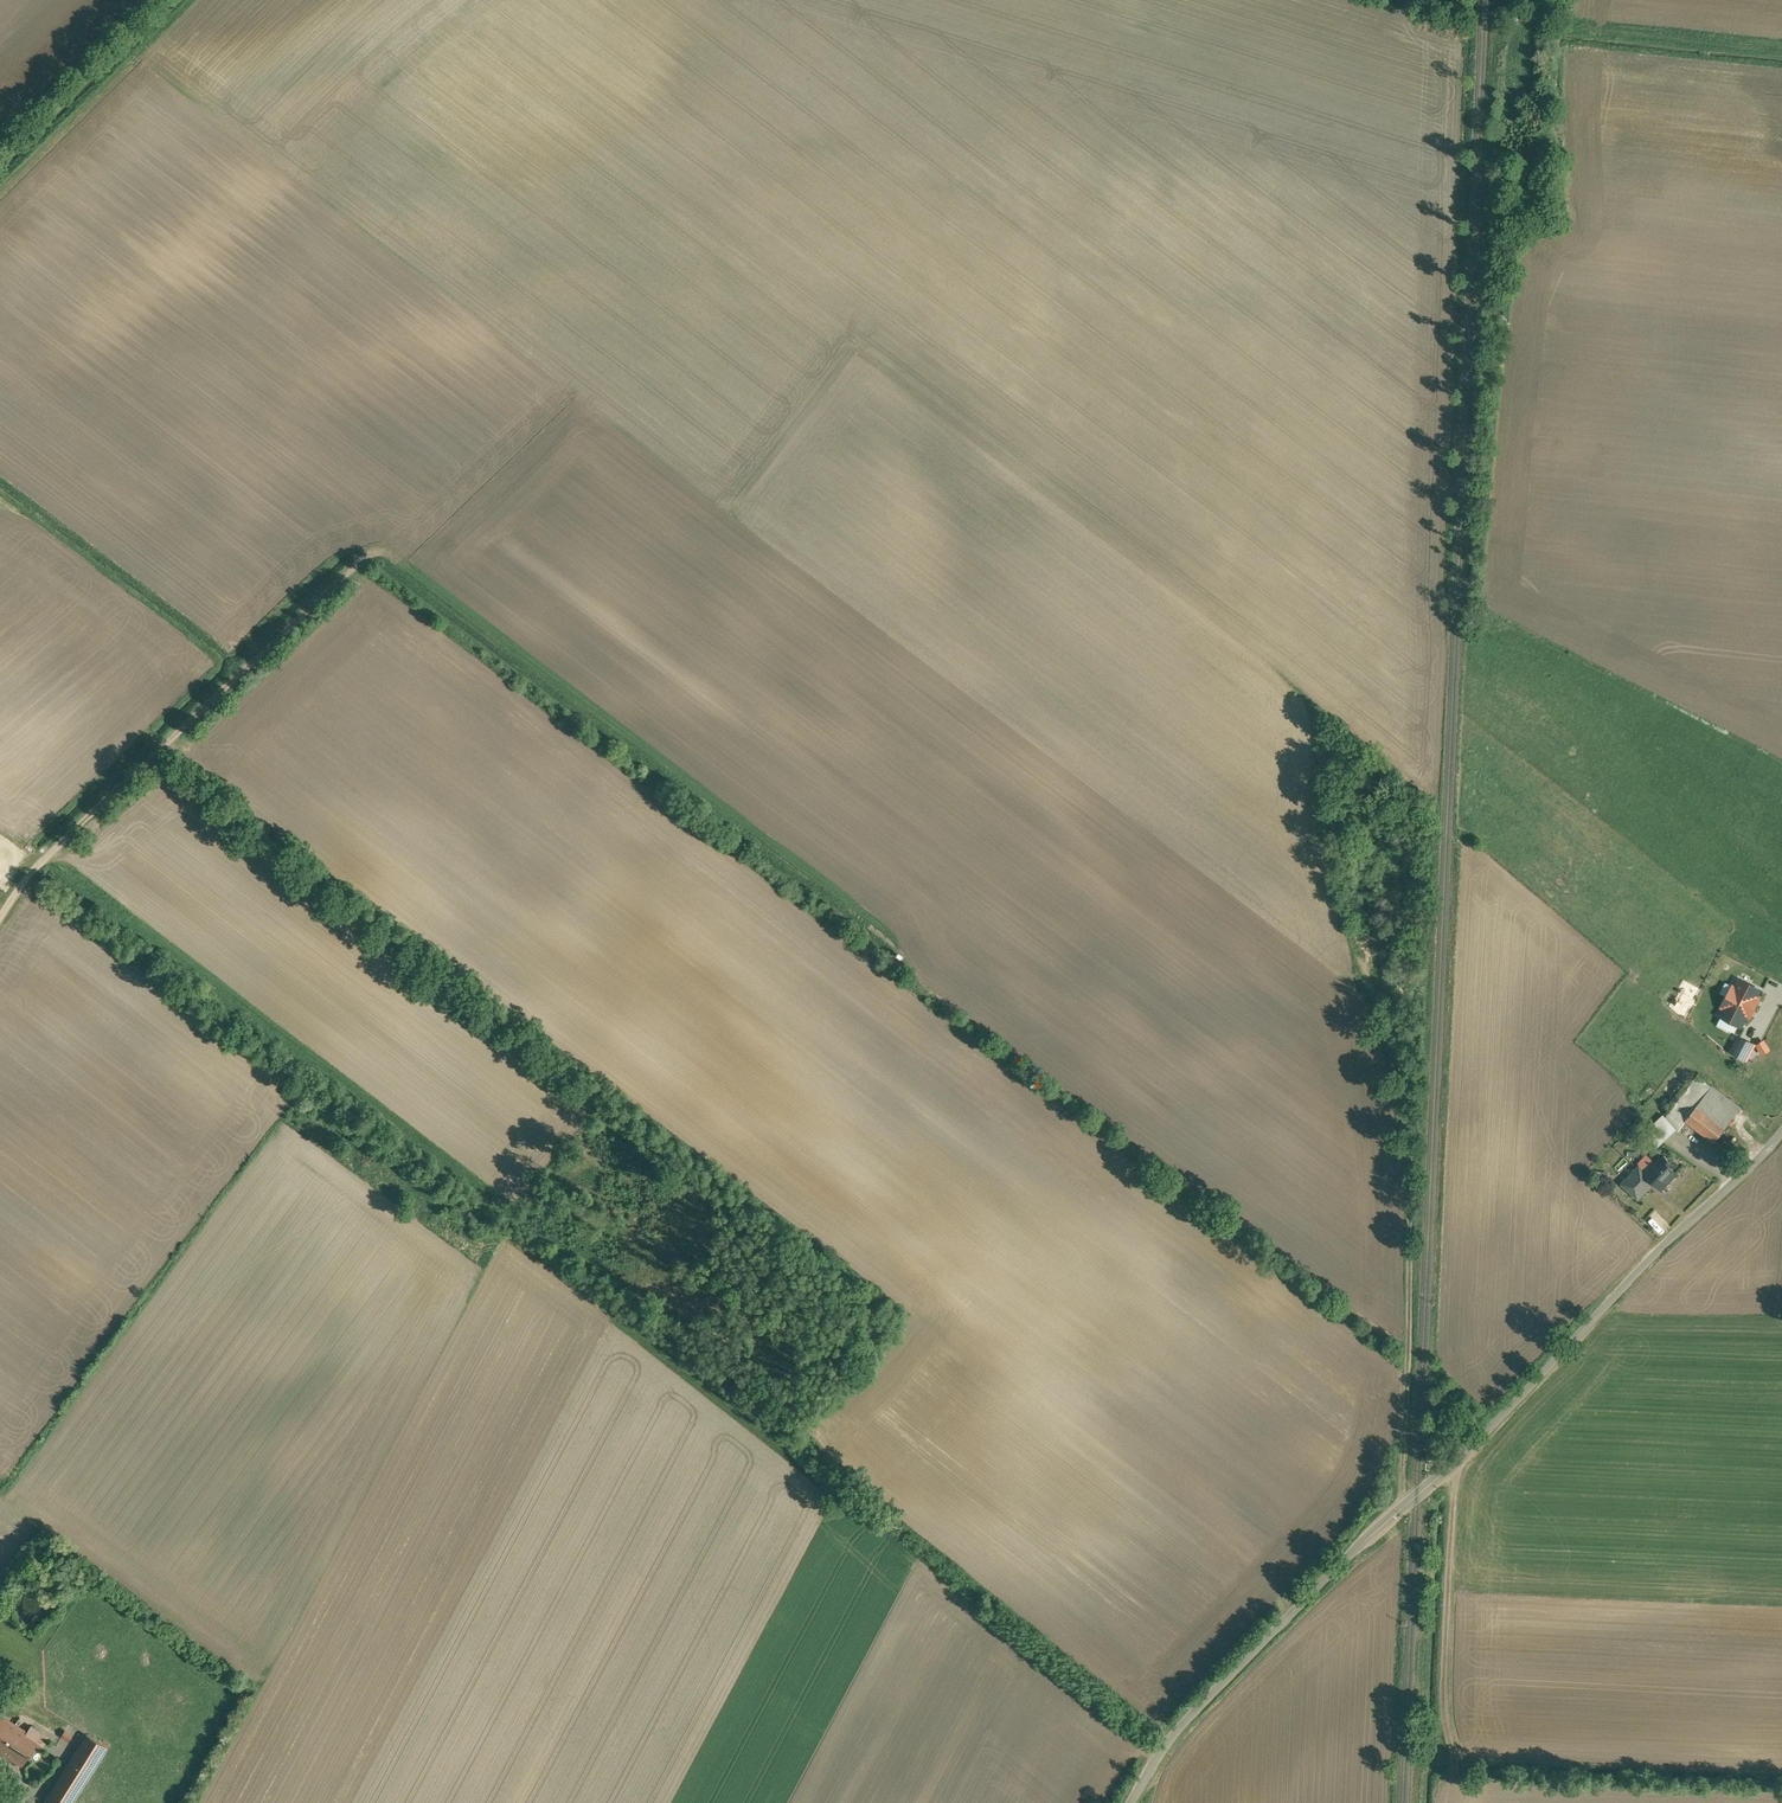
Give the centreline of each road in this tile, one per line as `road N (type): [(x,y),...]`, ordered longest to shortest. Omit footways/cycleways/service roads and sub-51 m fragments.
road 1 (unclassified): [(1781,1121),(1417,1495),(1194,1703),(1132,1802)]
road 2 (track): [(0,911),(47,850),(370,543)]

